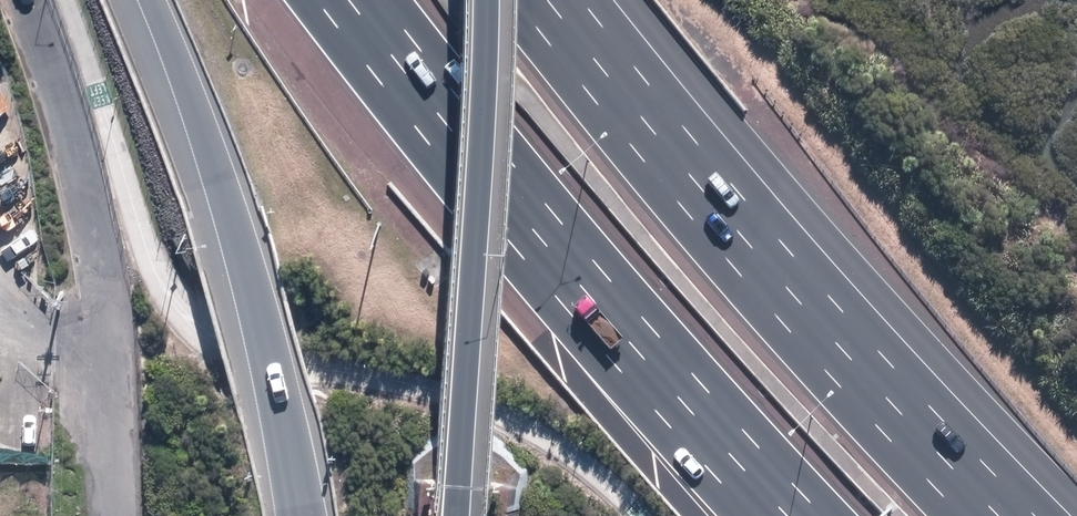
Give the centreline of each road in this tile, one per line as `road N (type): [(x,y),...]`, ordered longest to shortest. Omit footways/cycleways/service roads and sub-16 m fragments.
road 1 (motorway): [(549,0),(755,251),(1005,515)]
road 2 (motorway): [(785,515),(639,355),(349,0)]
road 3 (motorway): [(302,515),(262,331),(148,0)]
road 4 (motorway): [(494,0),(461,515)]

